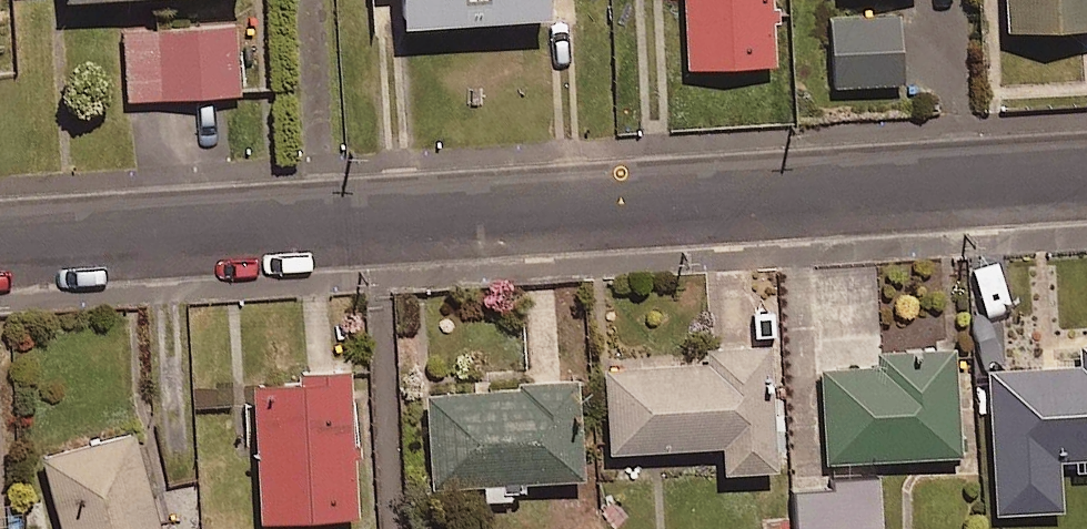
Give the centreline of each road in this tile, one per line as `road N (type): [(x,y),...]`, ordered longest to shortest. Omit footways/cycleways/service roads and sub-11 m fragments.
road 1 (residential): [(1086,179),(0,244)]

